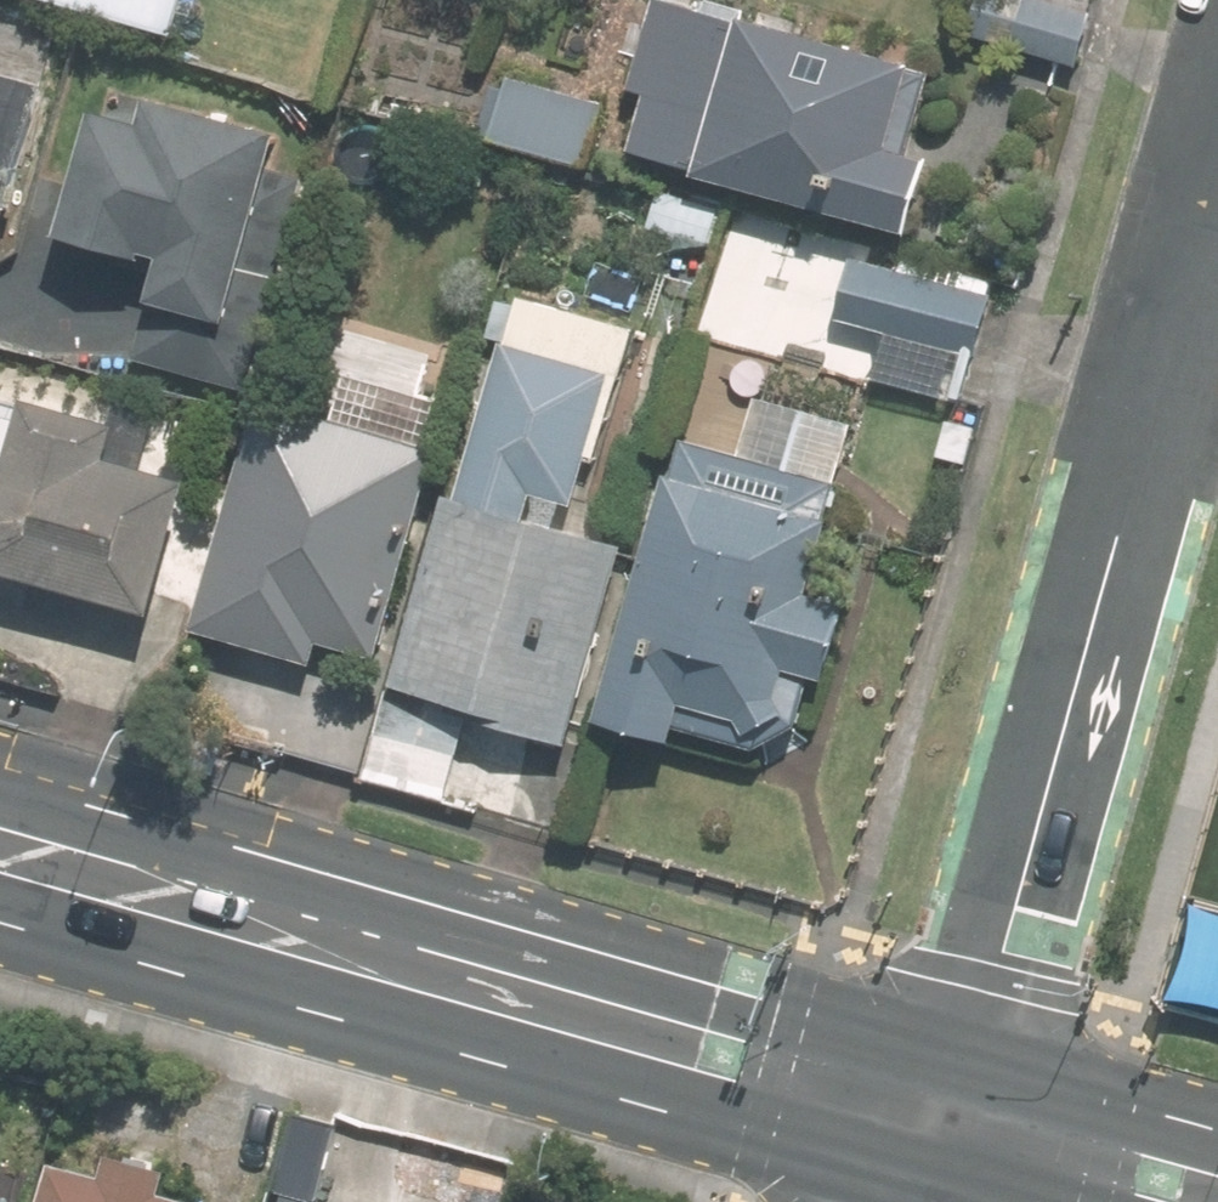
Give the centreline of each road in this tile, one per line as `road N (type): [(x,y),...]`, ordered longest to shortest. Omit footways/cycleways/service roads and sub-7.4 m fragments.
road 1 (residential): [(1217,164),(1016,909),(936,1118)]
road 2 (primary): [(0,850),(275,928),(696,1070),(936,1118)]
road 3 (primary): [(936,1118),(1217,1180)]

